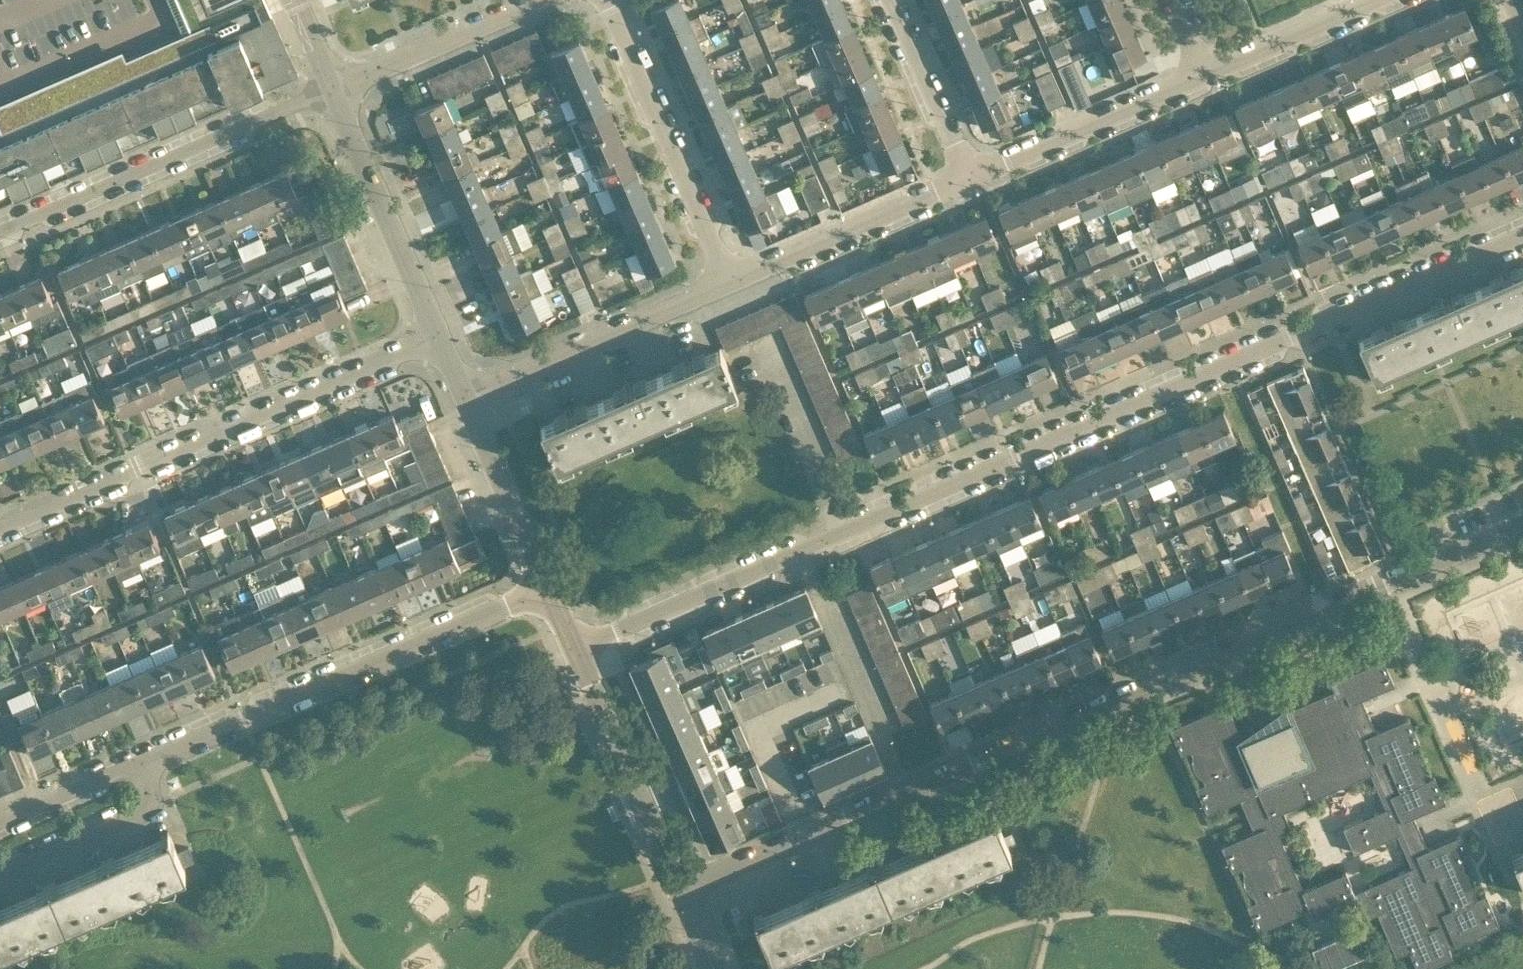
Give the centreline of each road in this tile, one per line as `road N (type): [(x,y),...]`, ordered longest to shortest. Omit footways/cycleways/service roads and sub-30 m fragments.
road 1 (residential): [(578,648),(1522,240)]
road 2 (residential): [(679,884),(1392,581)]
road 3 (residential): [(0,820),(546,579)]
road 4 (residential): [(0,517),(441,341)]
road 5 (residential): [(0,232),(332,90)]
road 6 (residential): [(731,279),(605,0)]
road 7 (residential): [(1522,821),(1498,831),(1392,581)]
road 8 (residential): [(464,395),(731,279)]
road 9 (residential): [(441,341),(332,90)]
road 10 (residential): [(967,176),(1204,73)]
road 11 (residential): [(731,279),(967,176)]
road 12 (residential): [(679,884),(578,648)]
road 13 (residential): [(332,90),(538,0)]
road 14 (residential): [(546,579),(464,395)]
road 15 (residential): [(967,176),(889,0)]
road 16 (residential): [(1204,73),(1371,0)]
road 17 (residential): [(1392,581),(1522,523)]

